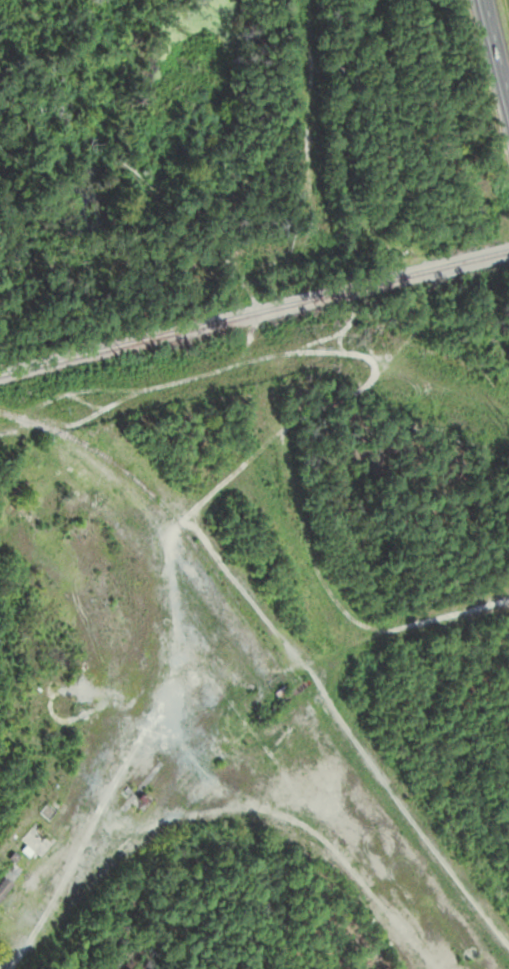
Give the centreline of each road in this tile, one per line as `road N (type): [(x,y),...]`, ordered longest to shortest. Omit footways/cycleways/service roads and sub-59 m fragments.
road 1 (motorway): [(478,0),(508,126)]

